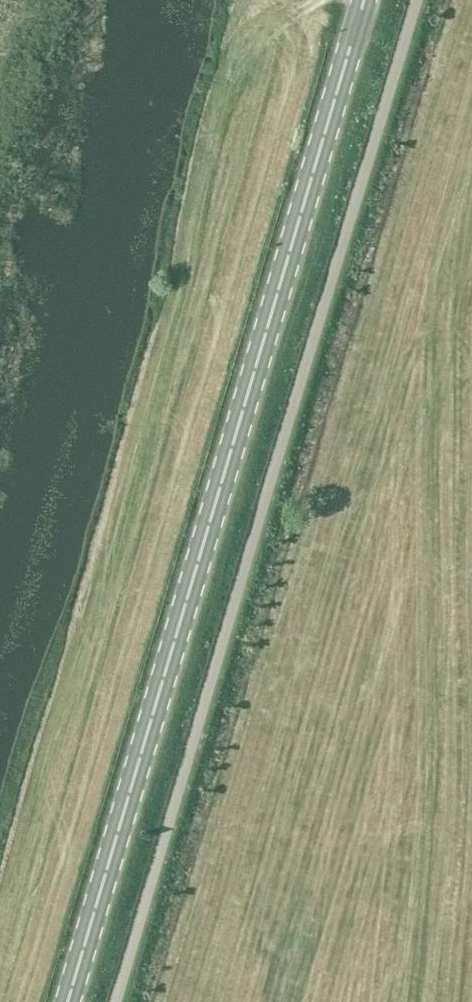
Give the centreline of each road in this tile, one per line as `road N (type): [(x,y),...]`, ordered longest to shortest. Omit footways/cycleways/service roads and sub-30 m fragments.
road 1 (unclassified): [(115,1001),(416,0)]
road 2 (primary): [(68,1001),(364,0)]

